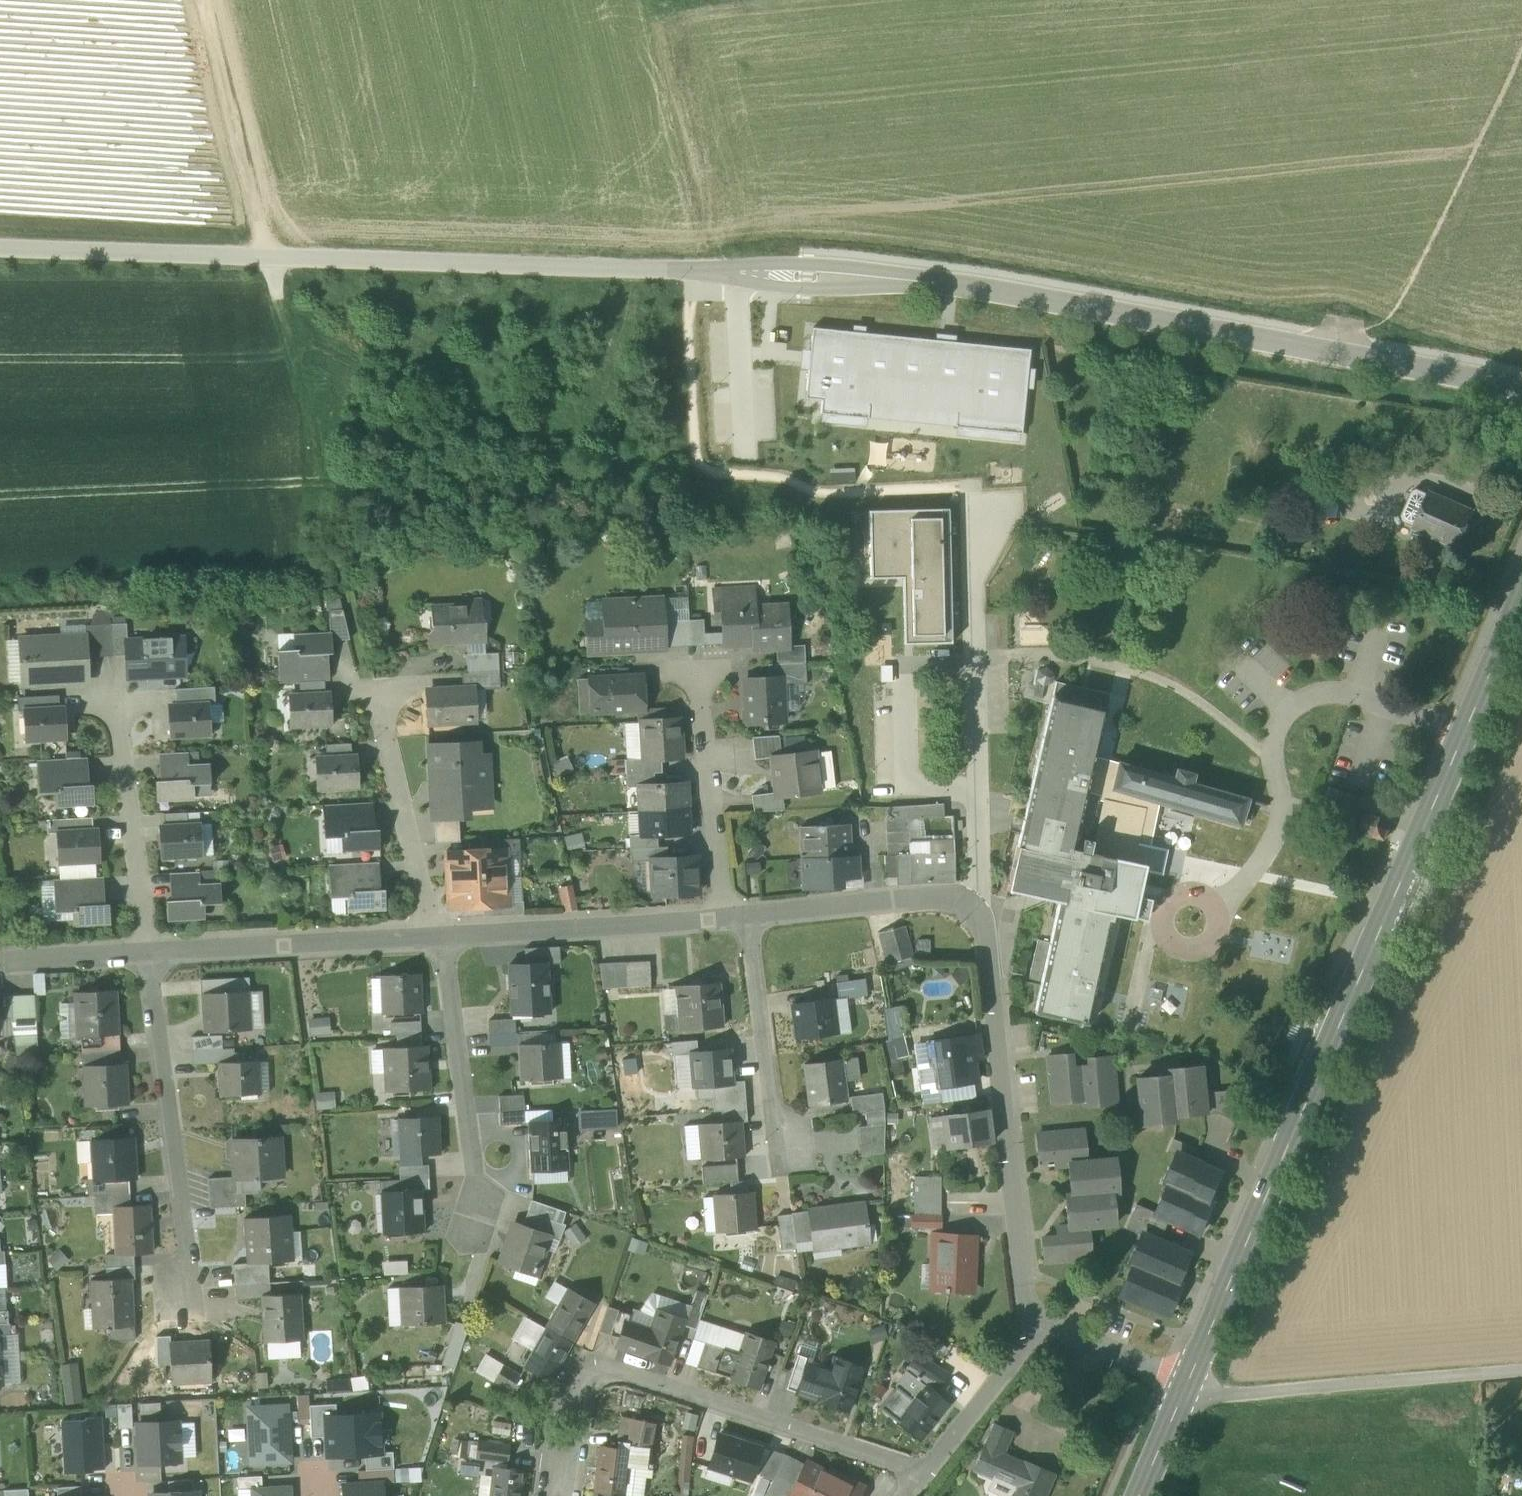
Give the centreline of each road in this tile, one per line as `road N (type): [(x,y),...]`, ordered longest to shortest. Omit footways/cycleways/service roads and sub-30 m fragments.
road 1 (unclassified): [(1333,354),(974,287),(838,275),(0,250)]
road 2 (tertiary): [(1521,602),(1185,1386)]
road 3 (residential): [(926,1473),(590,1362),(559,1495)]
road 4 (residential): [(981,895),(1022,1260),(1043,1323)]
road 5 (residential): [(981,895),(971,496)]
road 6 (residential): [(148,947),(186,1242),(186,1302)]
road 7 (track): [(1521,1370),(1216,1394),(1185,1386)]
road 8 (track): [(202,0),(275,298)]
road 9 (residential): [(433,935),(445,964),(480,1225)]
road 10 (residential): [(433,935),(725,915)]
road 11 (residential): [(148,947),(433,935)]
road 12 (residential): [(745,913),(776,1129),(797,1150)]
road 13 (residential): [(380,699),(433,935)]
road 14 (residential): [(697,678),(725,915)]
road 15 (residential): [(116,712),(148,947)]
road 16 (residential): [(745,913),(981,895)]
road 17 (residential): [(1406,178),(1477,0)]
road 18 (unclassified): [(1521,389),(1333,354)]
road 19 (residential): [(1333,354),(1406,178)]
road 20 (residential): [(1043,1323),(926,1473)]
road 21 (residential): [(1185,1386),(1043,1323)]
road 22 (residential): [(0,958),(148,947)]
road 23 (residential): [(1406,178),(1521,229)]

